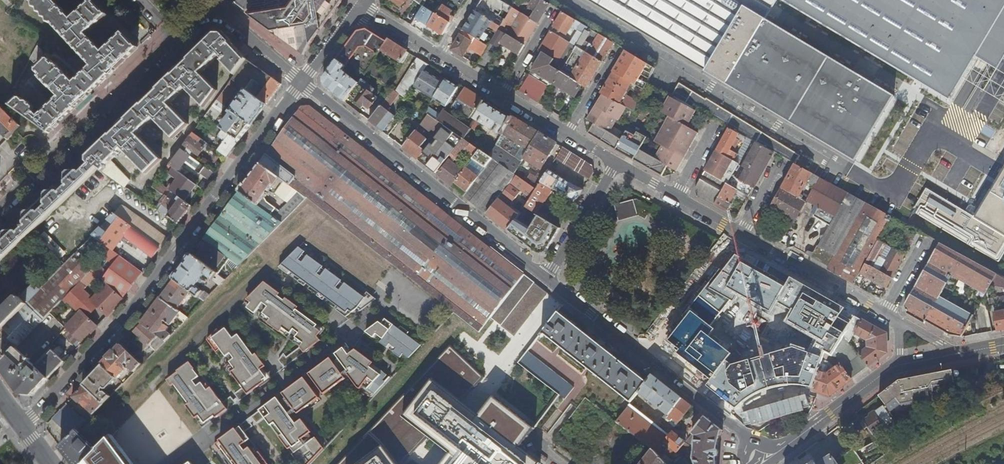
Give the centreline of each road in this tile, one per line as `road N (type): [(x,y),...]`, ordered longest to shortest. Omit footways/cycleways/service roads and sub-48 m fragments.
road 1 (unclassified): [(1003,181),(924,138),(888,195),(567,0)]
road 2 (residential): [(303,83),(28,428)]
road 3 (residential): [(0,215),(213,13),(303,83)]
road 4 (residential): [(547,281),(303,83)]
road 5 (residential): [(751,435),(547,281)]
road 6 (residential): [(169,463),(350,332)]
road 7 (residential): [(743,234),(886,316)]
road 8 (residential): [(618,162),(547,281)]

